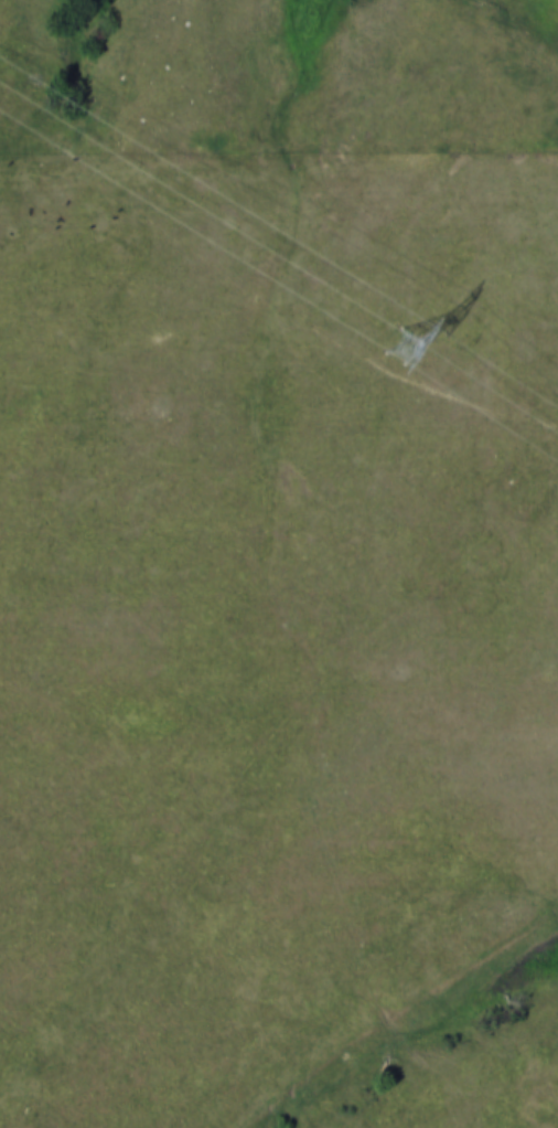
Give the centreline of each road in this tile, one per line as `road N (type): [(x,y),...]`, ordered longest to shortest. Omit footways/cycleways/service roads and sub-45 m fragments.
road 1 (track): [(259,1127),(388,1030),(471,1094),(557,1123)]

